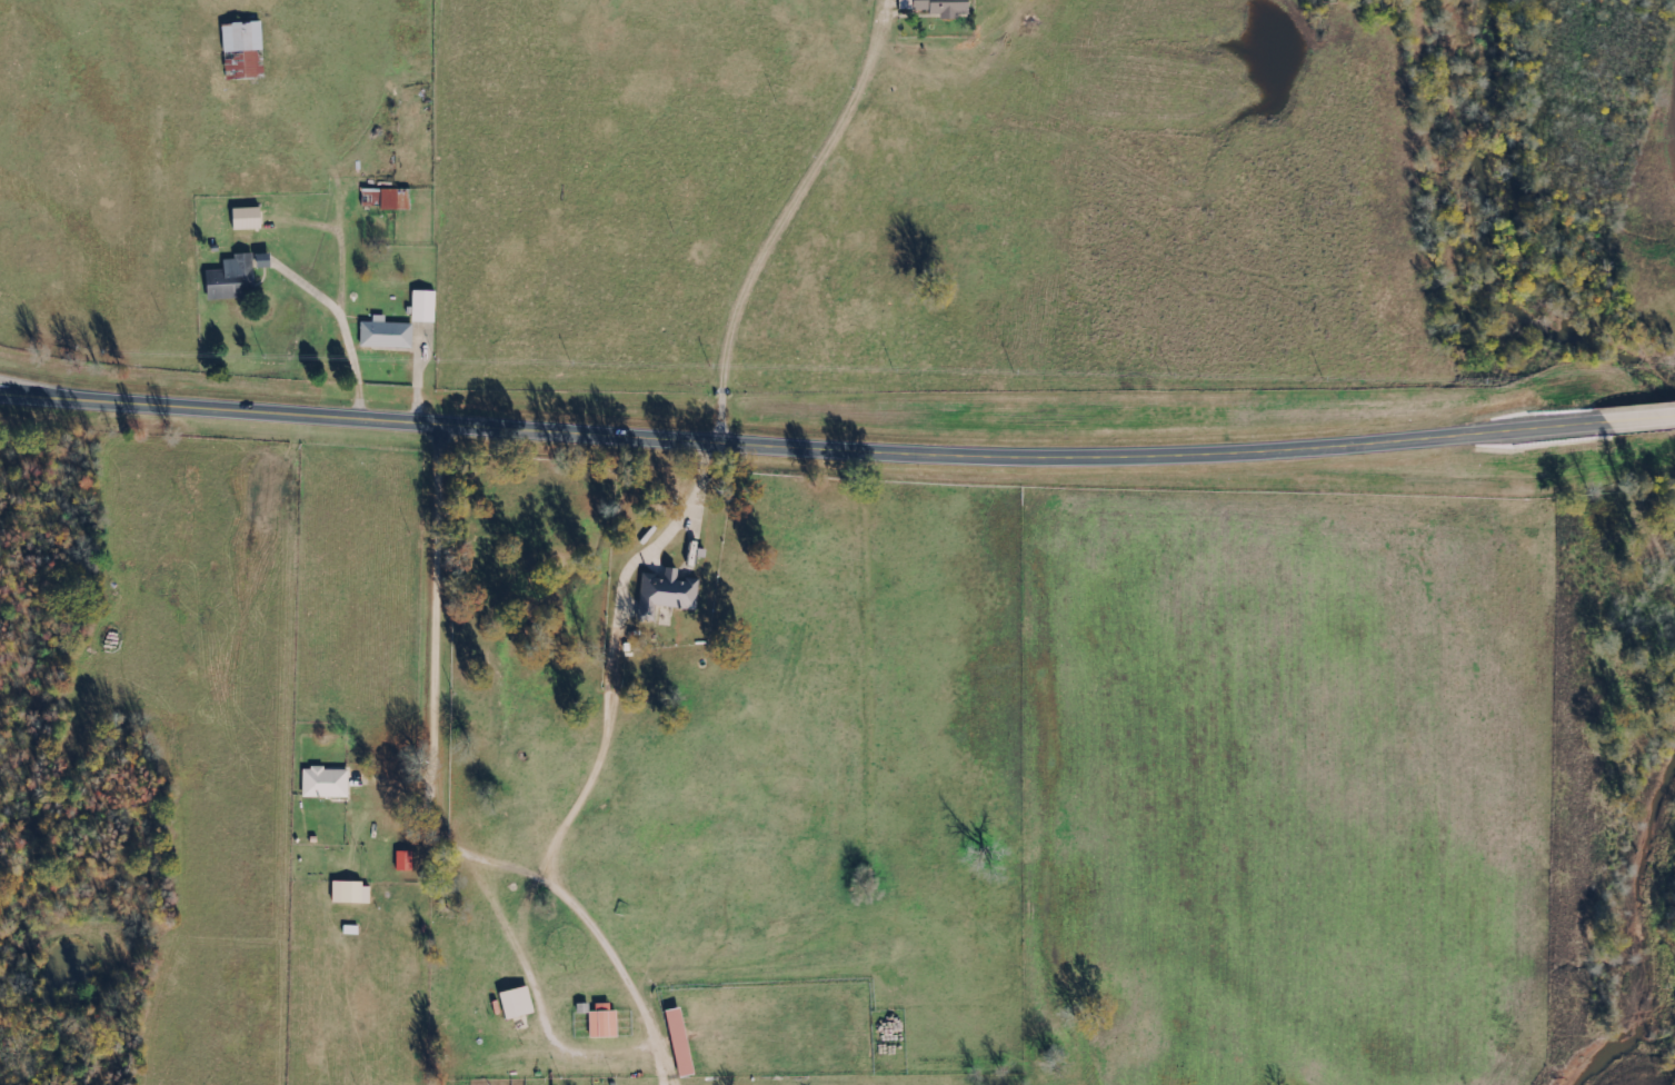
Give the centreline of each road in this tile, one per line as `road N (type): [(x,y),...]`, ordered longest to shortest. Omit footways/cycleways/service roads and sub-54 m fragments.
road 1 (tertiary): [(0,392),(935,452),(1110,456),(1674,414)]
road 2 (residential): [(448,424),(439,844)]

